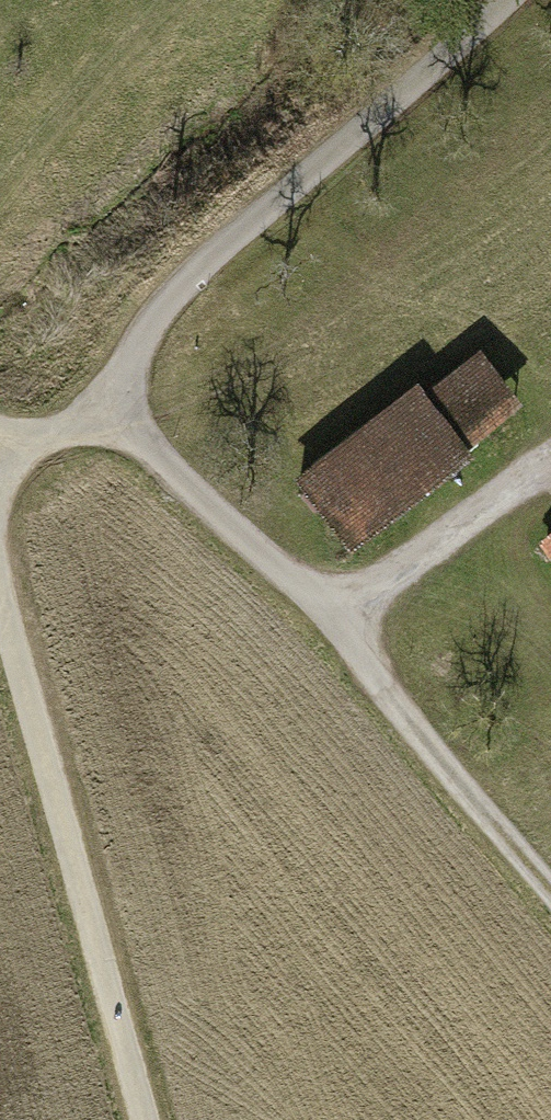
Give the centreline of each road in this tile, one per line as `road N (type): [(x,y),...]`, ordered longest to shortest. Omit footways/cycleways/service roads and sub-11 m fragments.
road 1 (track): [(112,404),(322,619),(550,884)]
road 2 (track): [(112,404),(153,327),(240,236),(520,0)]
road 3 (track): [(145,1119),(0,569)]
road 4 (track): [(0,217),(184,0)]

